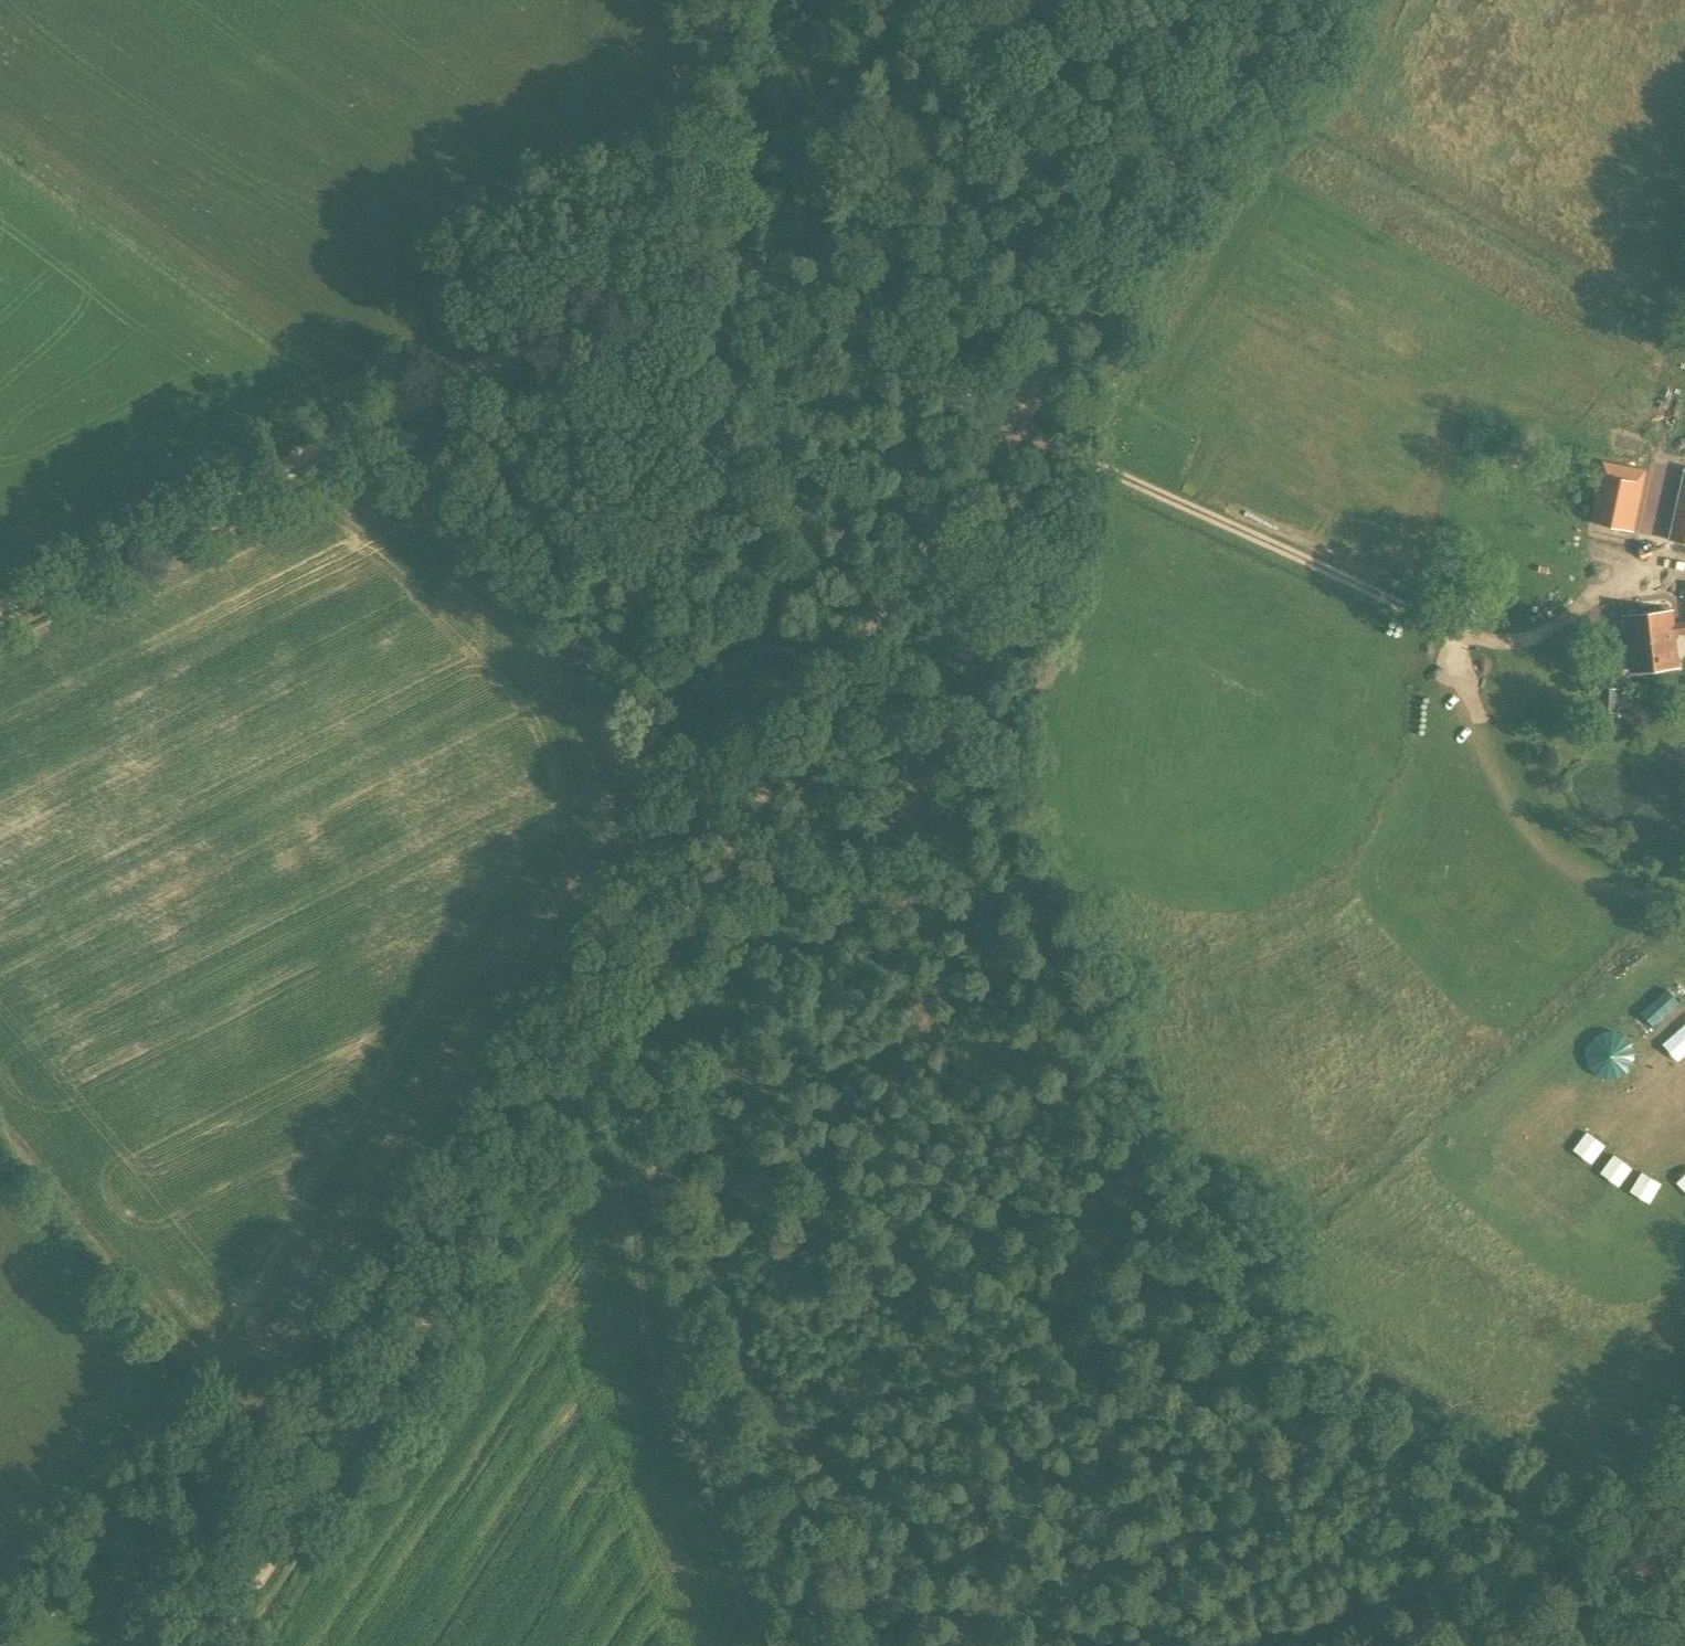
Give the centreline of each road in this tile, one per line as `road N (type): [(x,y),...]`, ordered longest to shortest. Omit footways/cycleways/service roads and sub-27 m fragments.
road 1 (track): [(0,611),(691,260),(732,261)]
road 2 (track): [(1011,421),(607,1046)]
road 3 (track): [(607,1046),(219,1645)]
road 4 (track): [(782,1645),(676,1328),(644,1121),(618,1062)]
road 5 (track): [(1280,0),(1011,421)]
road 6 (track): [(1025,432),(1475,636)]
road 7 (track): [(732,261),(967,396)]
road 8 (track): [(732,261),(767,0)]

